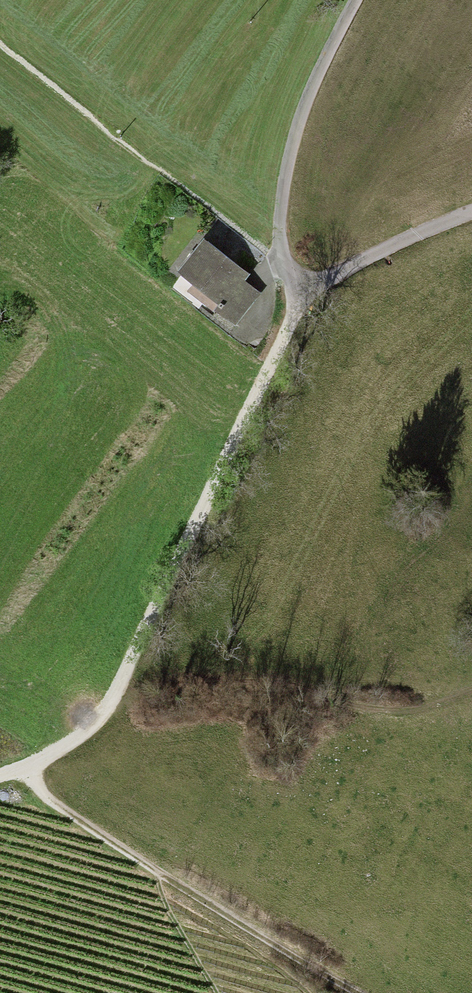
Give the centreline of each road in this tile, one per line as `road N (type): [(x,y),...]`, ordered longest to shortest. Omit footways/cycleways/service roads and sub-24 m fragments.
road 1 (track): [(302,293),(112,698)]
road 2 (track): [(357,992),(124,851),(23,767)]
road 3 (track): [(112,698),(209,688),(404,706),(471,689)]
road 4 (residential): [(356,0),(309,94),(285,177),(279,256),(302,293)]
road 5 (track): [(302,293),(471,213)]
road 6 (track): [(112,698),(74,738),(0,776)]

